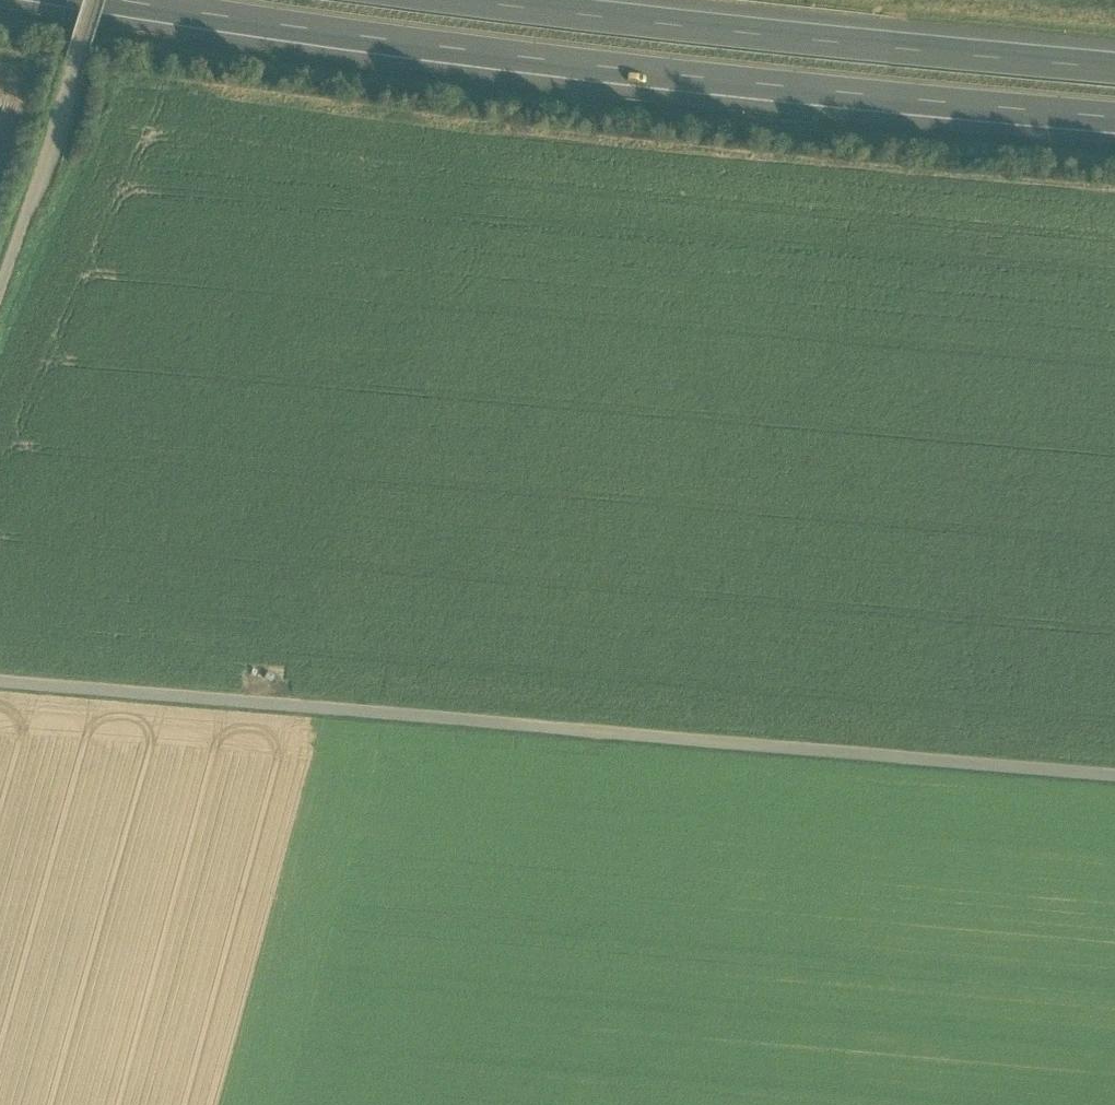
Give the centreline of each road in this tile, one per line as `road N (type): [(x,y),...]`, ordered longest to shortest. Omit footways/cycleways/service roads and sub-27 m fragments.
road 1 (track): [(1114,778),(0,683)]
road 2 (motorway): [(172,0),(529,49),(1114,109)]
road 3 (motorway): [(1114,61),(542,0)]
road 4 (track): [(0,291),(97,0)]

